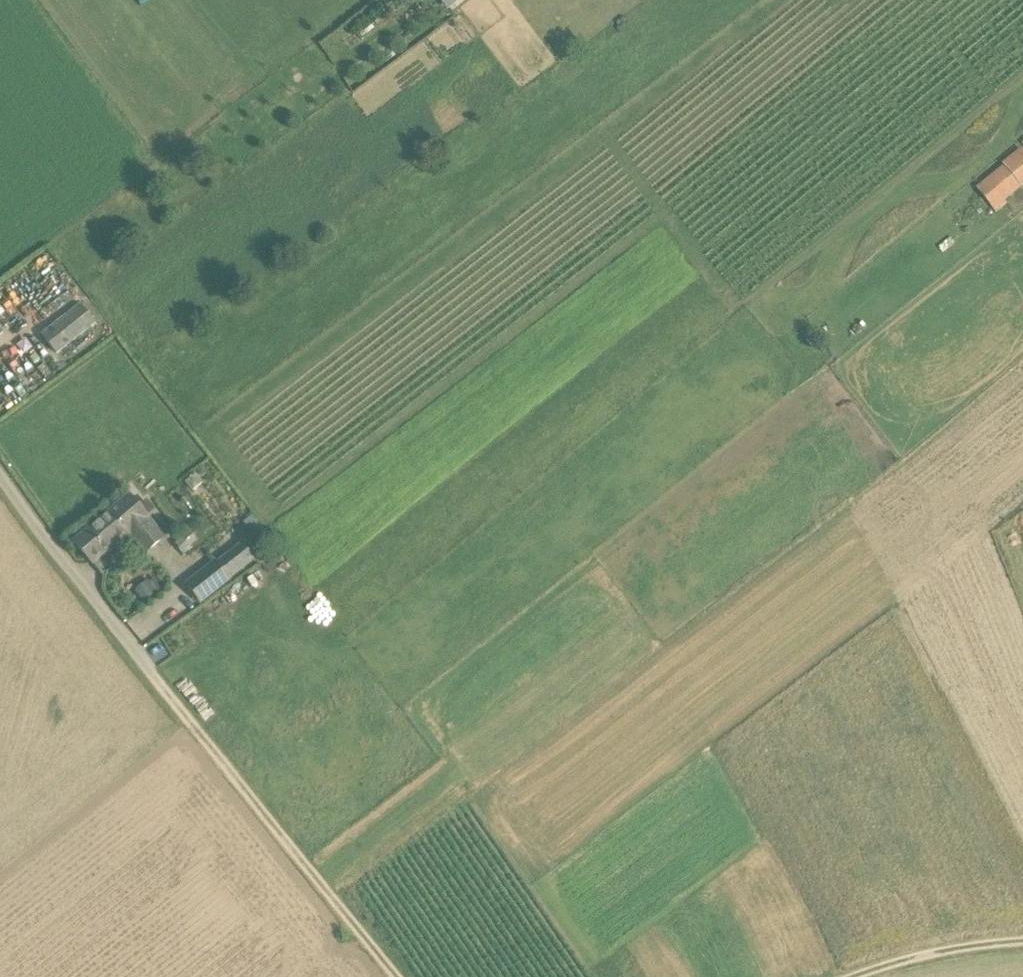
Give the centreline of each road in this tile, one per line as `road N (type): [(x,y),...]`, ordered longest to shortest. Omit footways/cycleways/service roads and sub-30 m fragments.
road 1 (track): [(399,976),(162,686),(0,469)]
road 2 (track): [(1022,939),(900,954),(852,976)]

